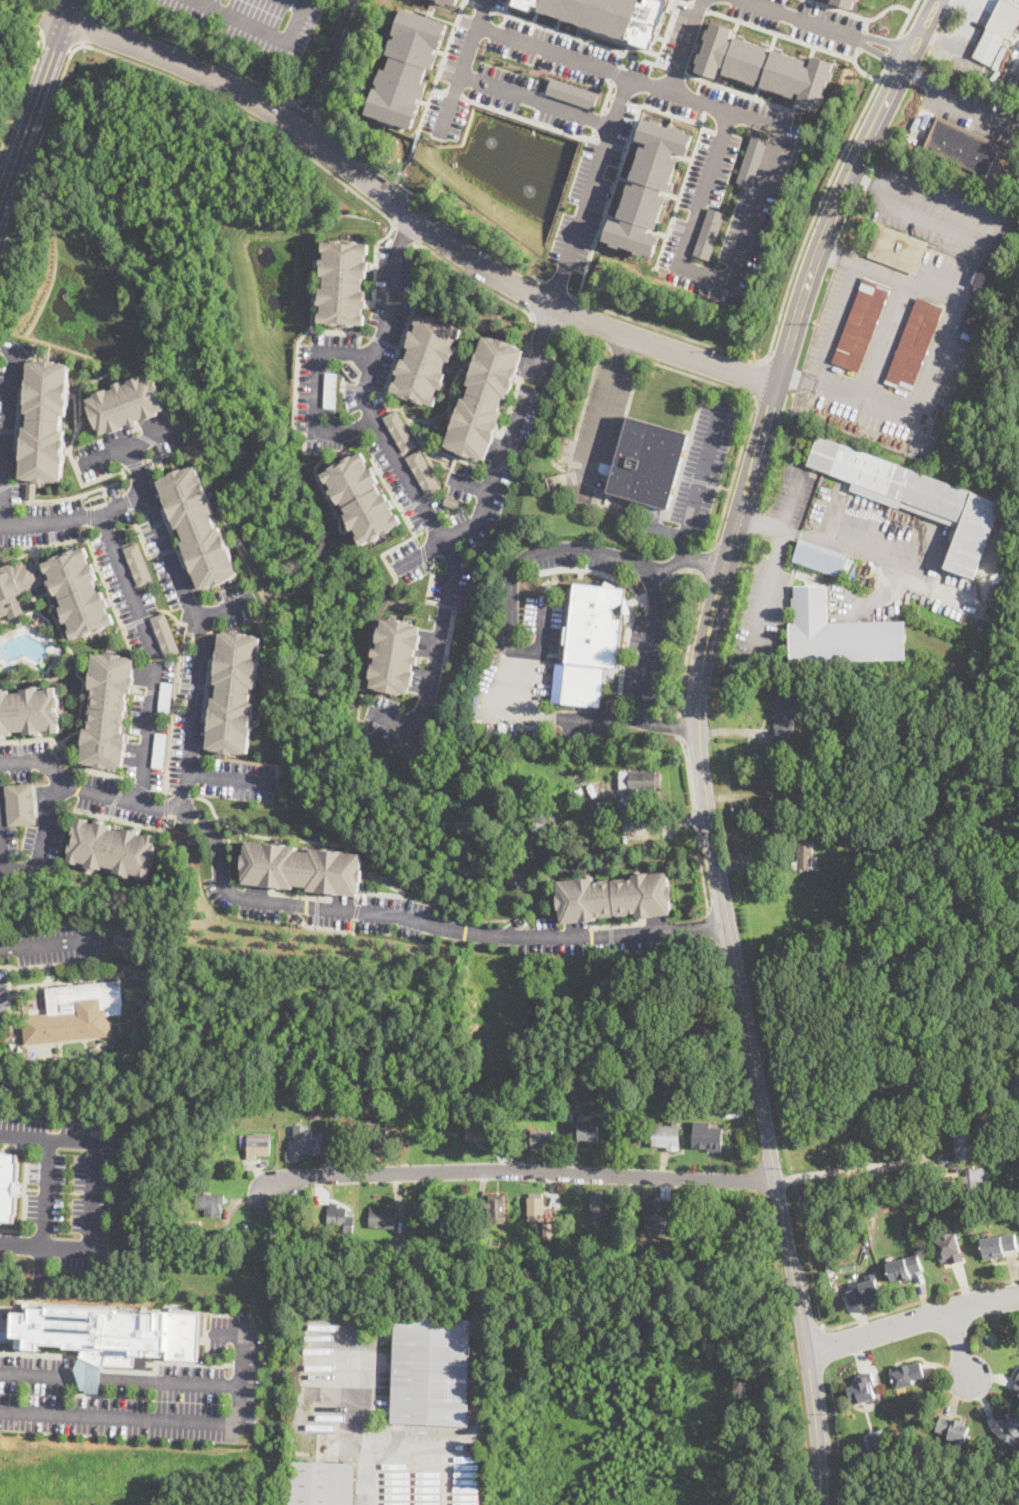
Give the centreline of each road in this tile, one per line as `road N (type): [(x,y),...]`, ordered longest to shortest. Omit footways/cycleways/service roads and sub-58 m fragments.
road 1 (tertiary): [(822,1504),(806,1351),(707,802),(699,714),(716,606),(776,385)]
road 2 (residential): [(776,385),(553,304),(473,261),(274,111),(64,19)]
road 3 (residential): [(729,924),(560,939),(481,935),(234,898),(197,820),(91,795),(41,762),(0,764)]
road 4 (residential): [(553,304),(479,521),(442,543),(362,390),(392,316),(397,247),(413,218)]
road 5 (residential): [(266,1189),(311,1177),(520,1173),(776,1182)]
road 6 (residential): [(485,0),(477,24),(730,110),(679,268)]
road 7 (tertiary): [(776,385),(846,183),(939,0)]
road 8 (residential): [(136,804),(152,648),(100,515),(0,523)]
road 9 (residential): [(100,515),(145,498),(201,631),(179,816)]
road 10 (residential): [(629,77),(553,304)]
road 11 (residential): [(783,127),(733,284),(679,268)]
road 12 (residential): [(806,1351),(1018,1299)]
road 13 (residential): [(71,0),(0,203)]
road 14 (residential): [(613,124),(460,74)]

